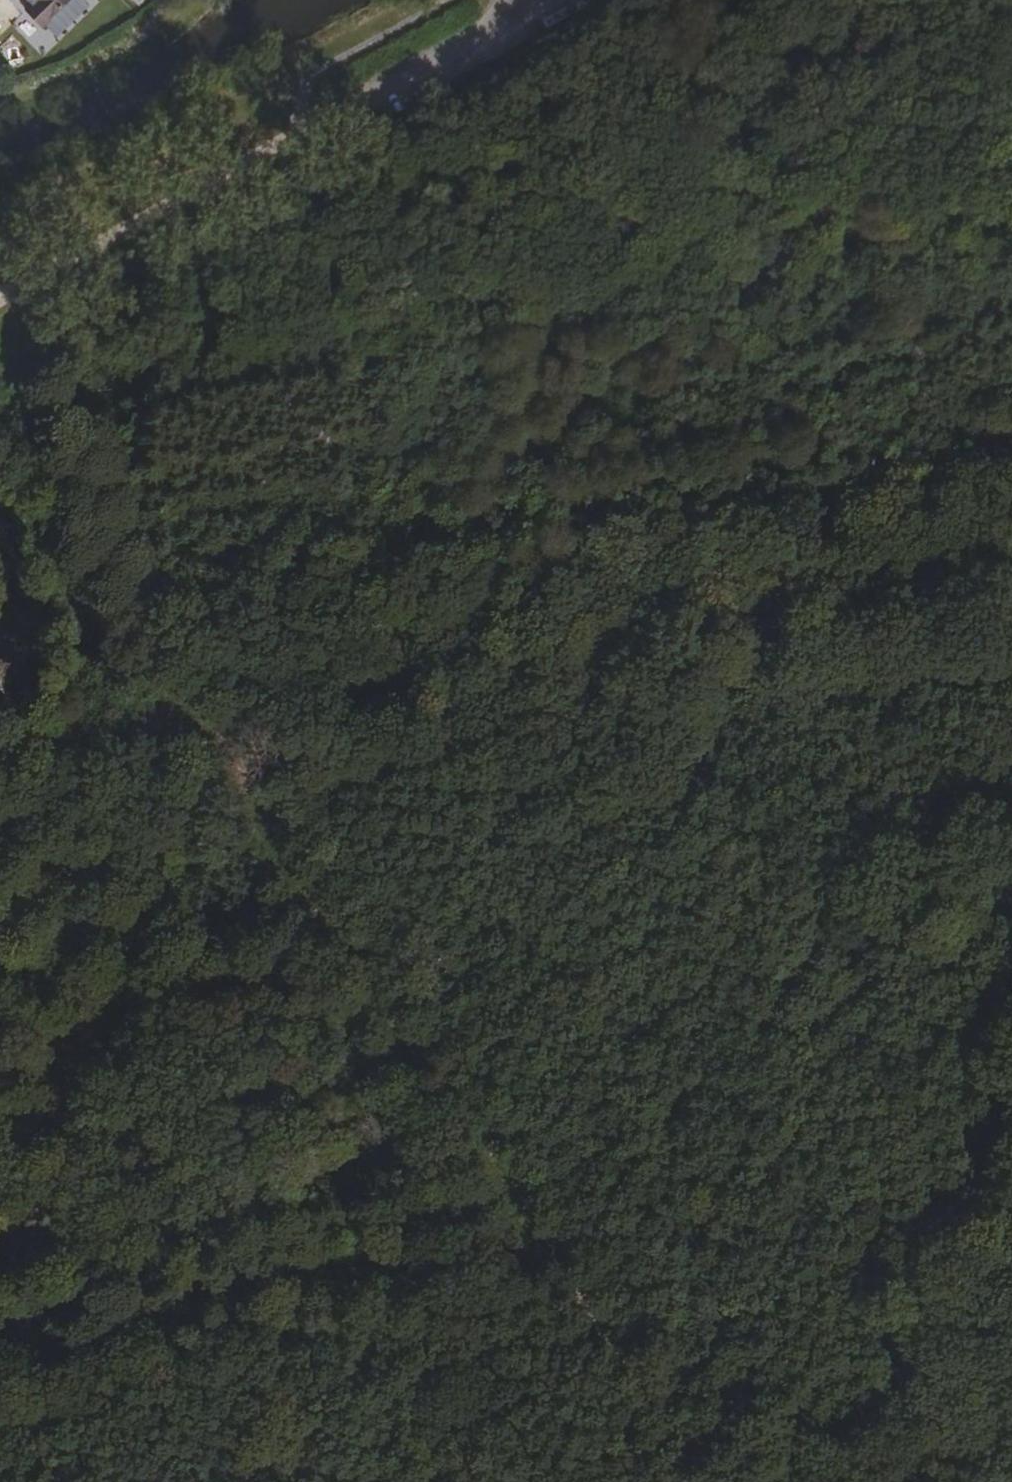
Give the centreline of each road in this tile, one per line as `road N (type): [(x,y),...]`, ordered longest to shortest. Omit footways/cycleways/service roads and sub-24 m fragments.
road 1 (unclassified): [(0,304),(496,24),(502,0)]

